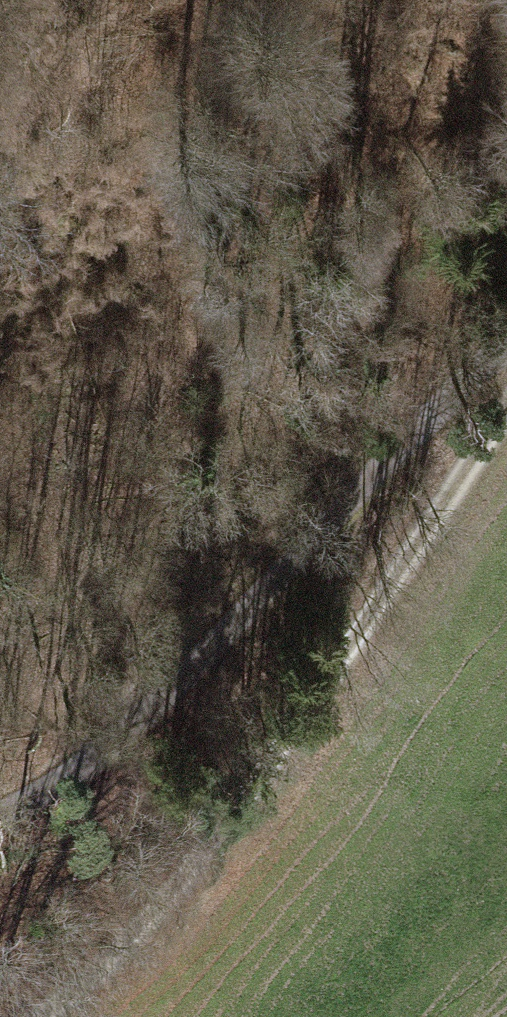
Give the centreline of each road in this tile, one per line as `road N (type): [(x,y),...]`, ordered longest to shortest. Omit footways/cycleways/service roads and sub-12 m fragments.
road 1 (track): [(506,404),(248,805),(164,904),(45,1016)]
road 2 (track): [(0,811),(81,764),(158,701),(445,402),(506,351)]

